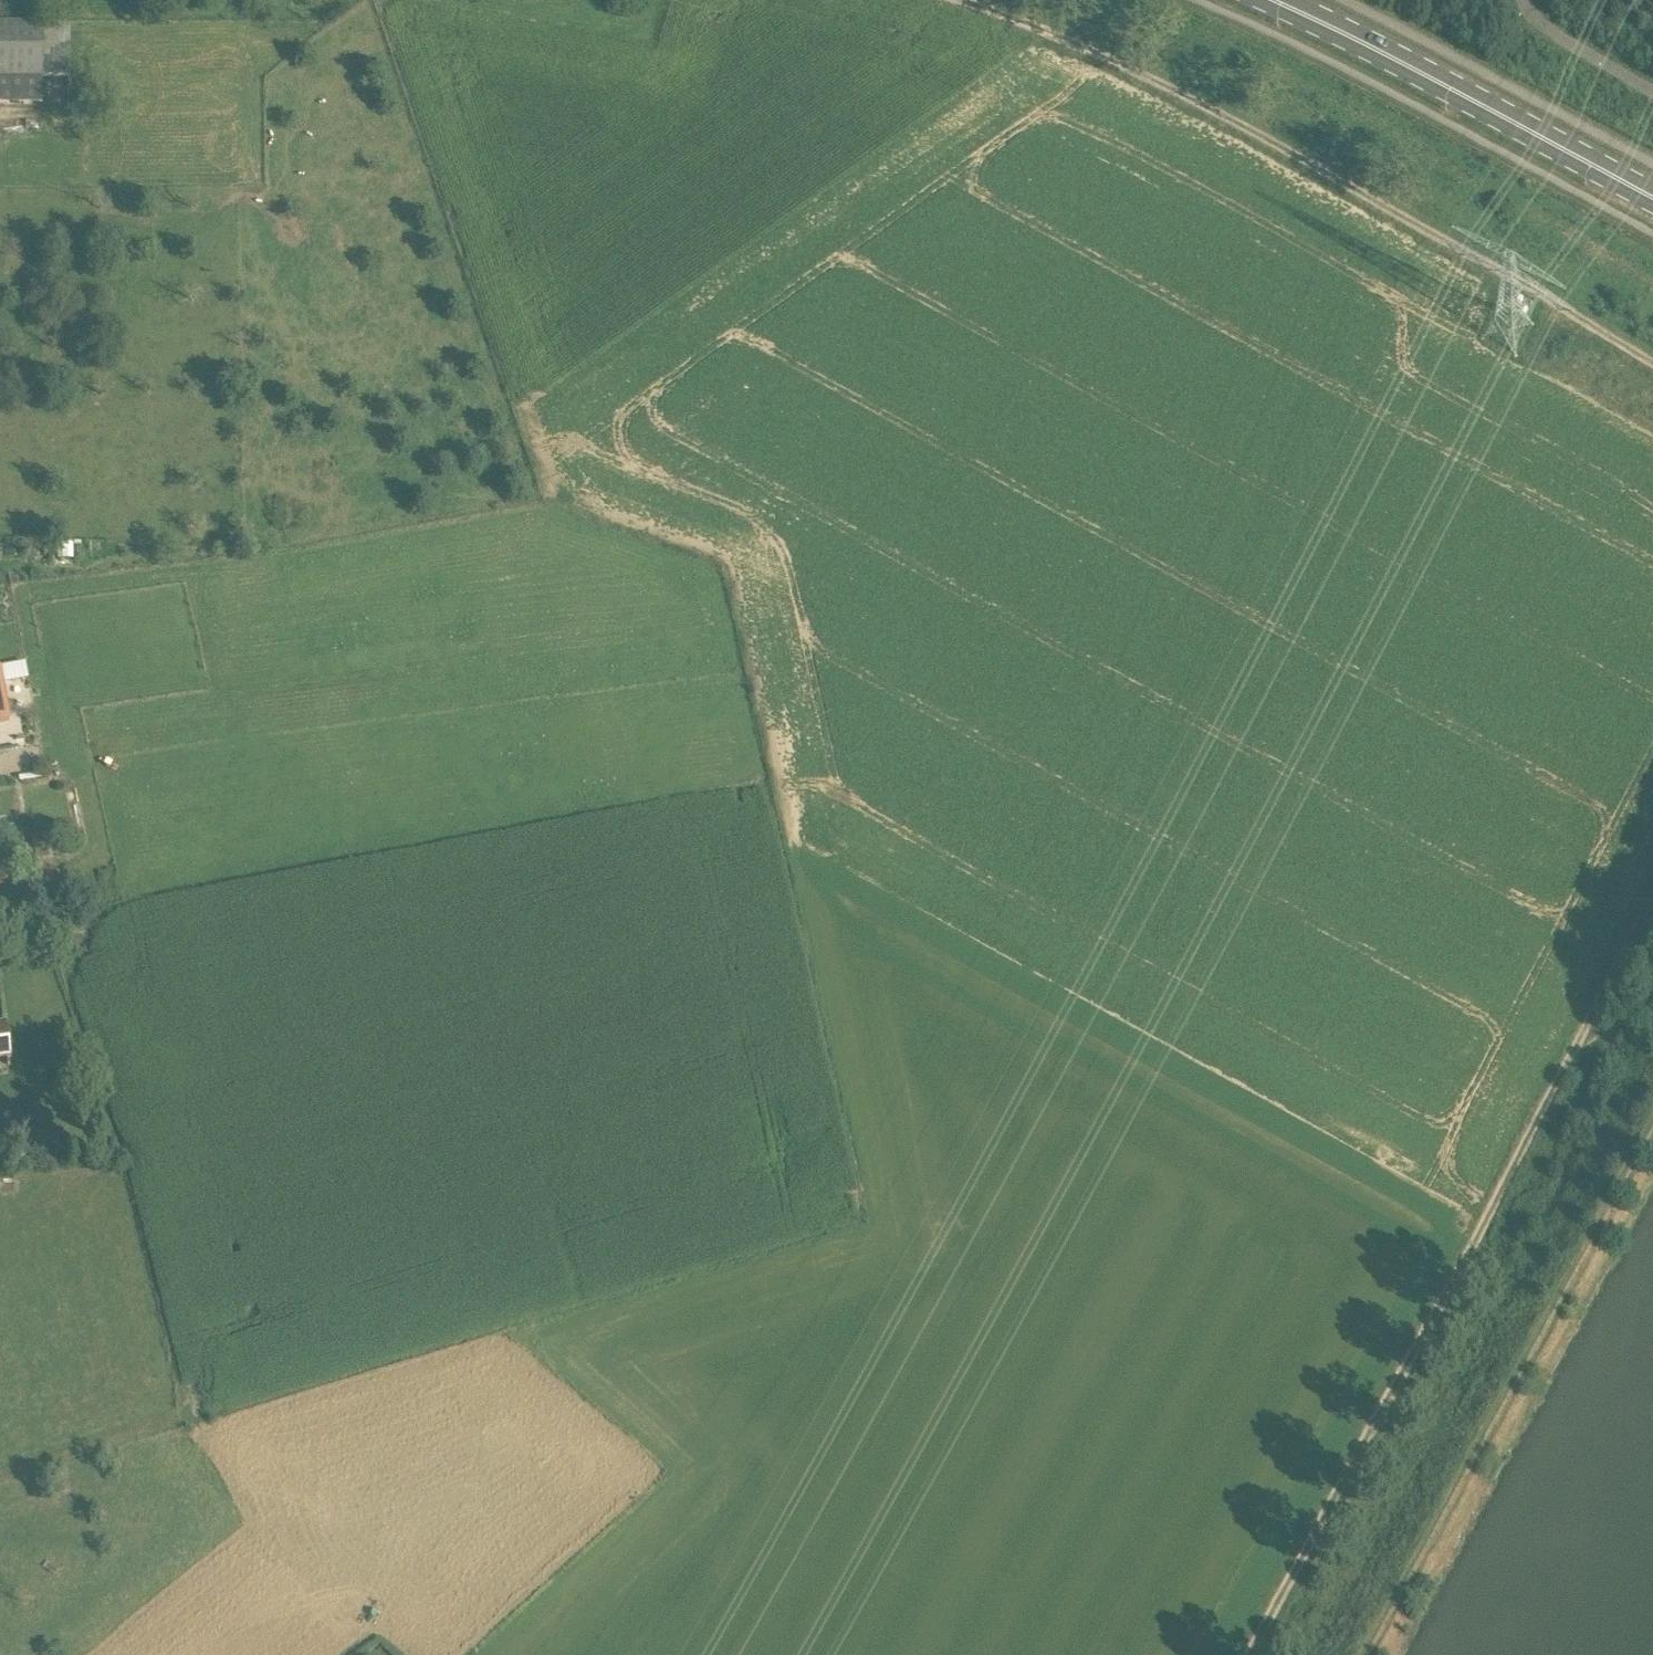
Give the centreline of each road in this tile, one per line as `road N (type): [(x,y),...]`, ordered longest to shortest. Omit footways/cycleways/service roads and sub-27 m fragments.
road 1 (track): [(1652,364),(1175,92),(960,0)]
road 2 (track): [(1244,1654),(1580,1039)]
road 3 (primary): [(1652,199),(1274,0)]
road 4 (residential): [(1652,93),(1552,35),(1523,0)]
road 5 (track): [(1580,1039),(1652,905)]

